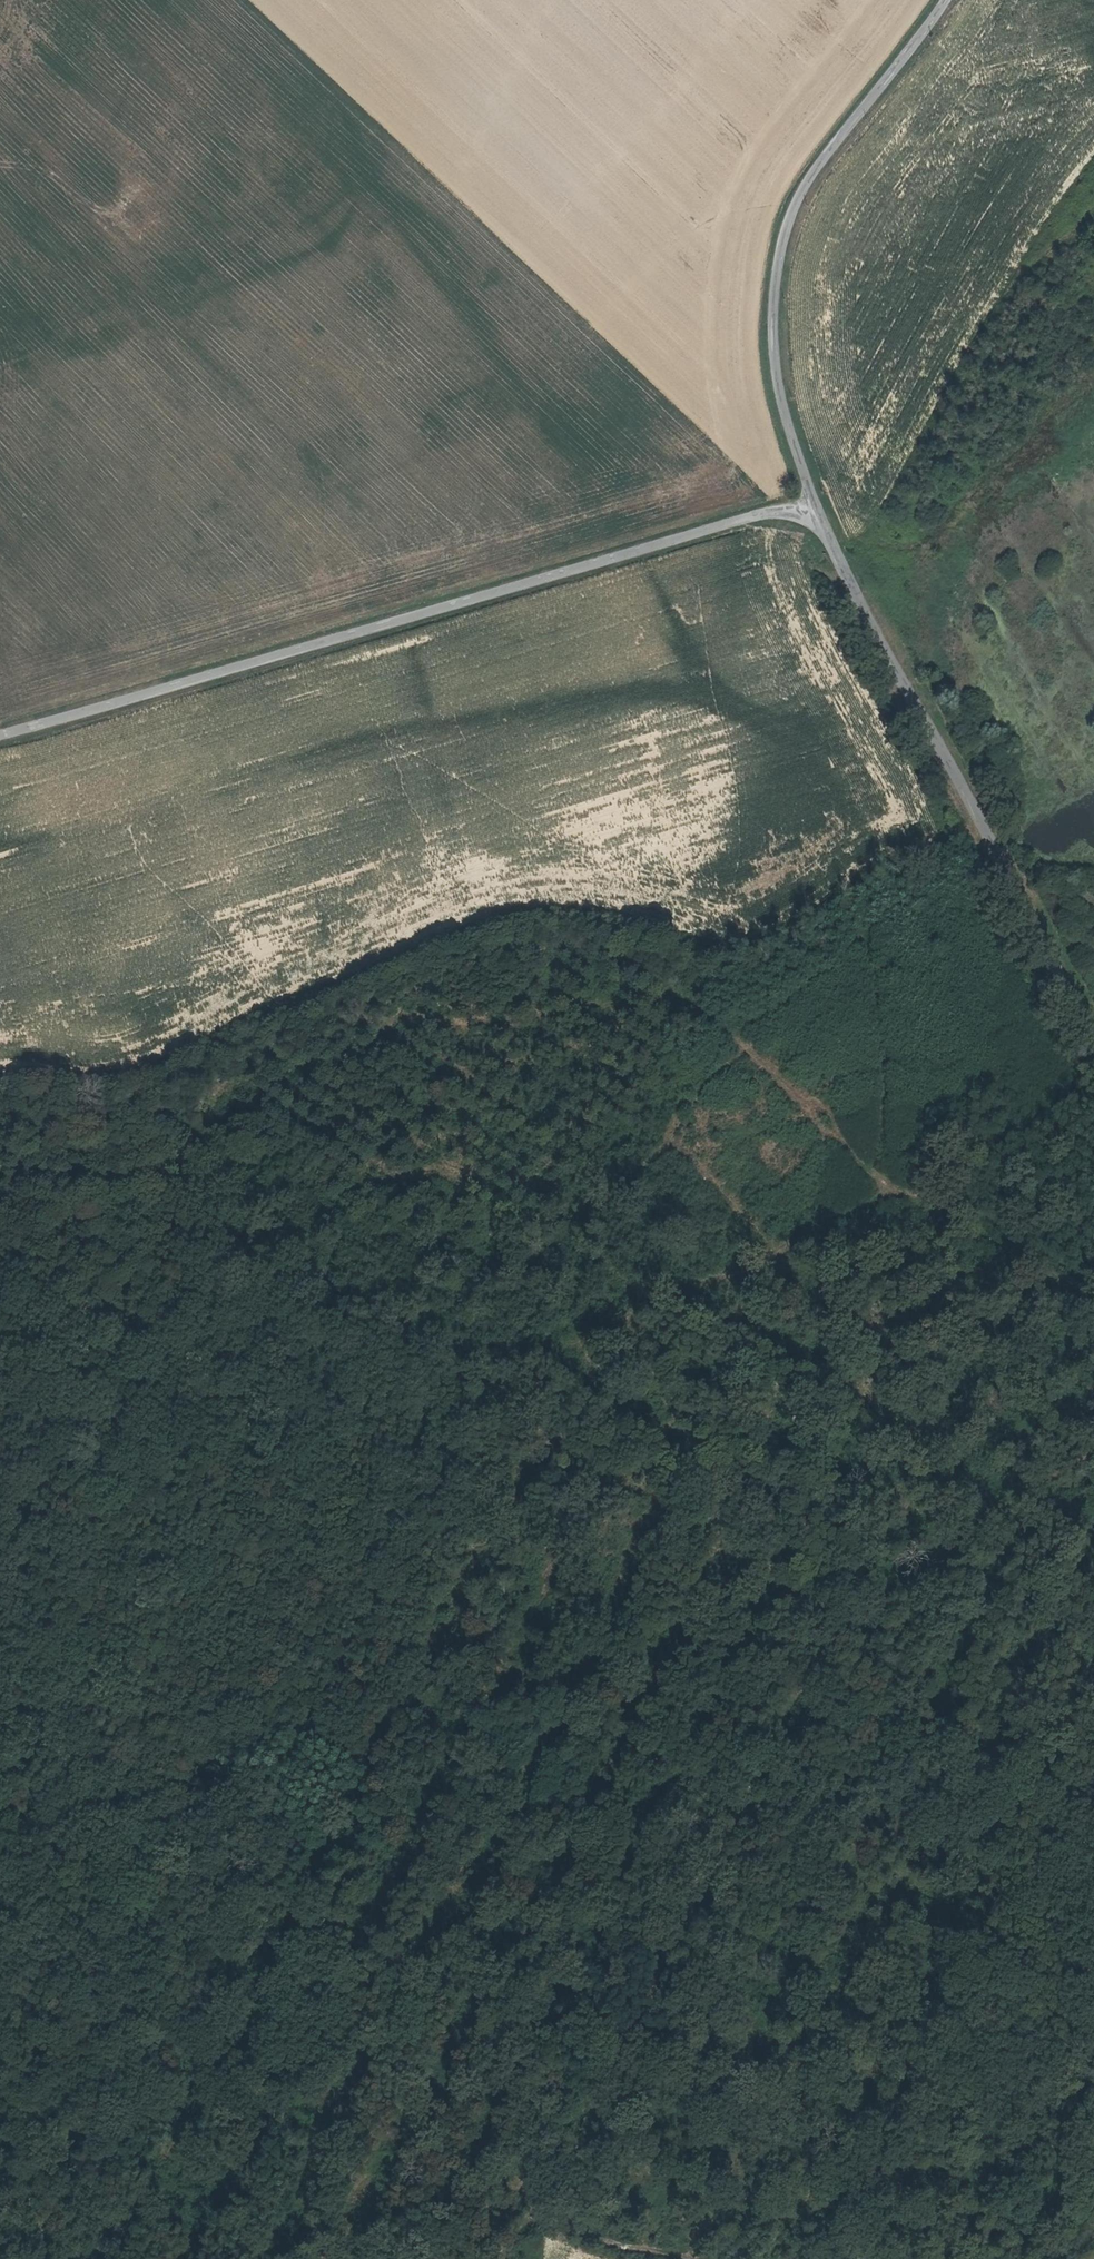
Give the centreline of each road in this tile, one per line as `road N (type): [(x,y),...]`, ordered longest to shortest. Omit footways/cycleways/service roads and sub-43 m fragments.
road 1 (unclassified): [(0,729),(806,502)]
road 2 (unclassified): [(806,502),(1093,1028)]
road 3 (unclassified): [(944,0),(814,172),(789,222),(770,304),(770,387),(806,502)]

